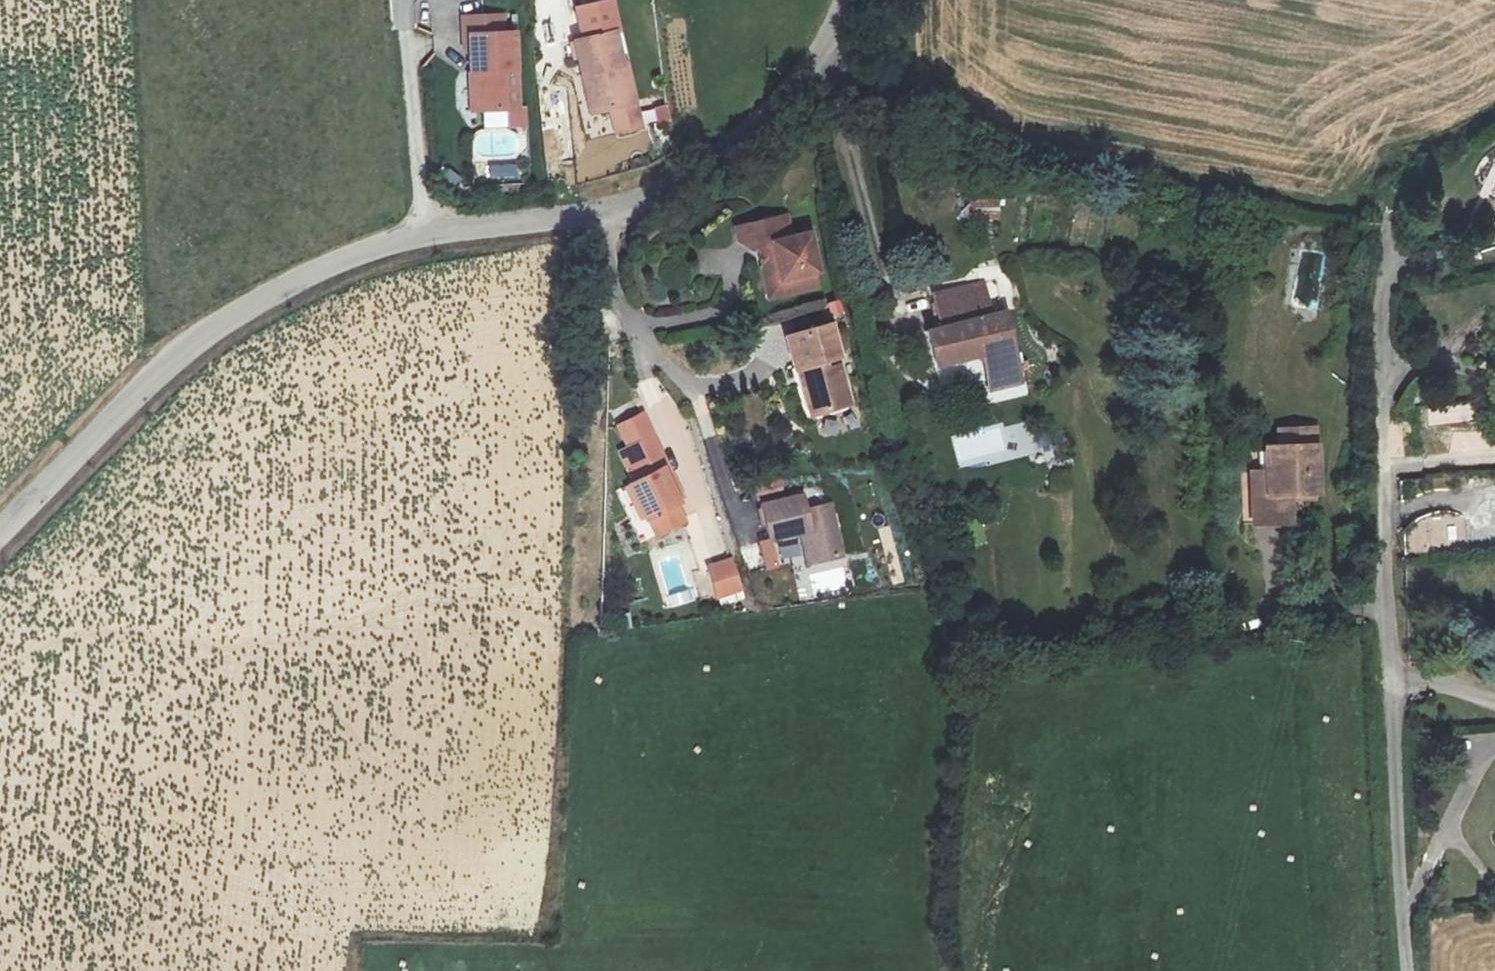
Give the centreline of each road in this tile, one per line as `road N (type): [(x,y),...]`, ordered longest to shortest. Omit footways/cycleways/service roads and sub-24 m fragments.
road 1 (unclassified): [(846,0),(823,51),(771,114),(685,178),(607,212),(464,228),(381,246),(277,291),(156,374),(0,532)]
road 2 (residential): [(1396,220),(1382,311),(1385,563),(1408,970)]

